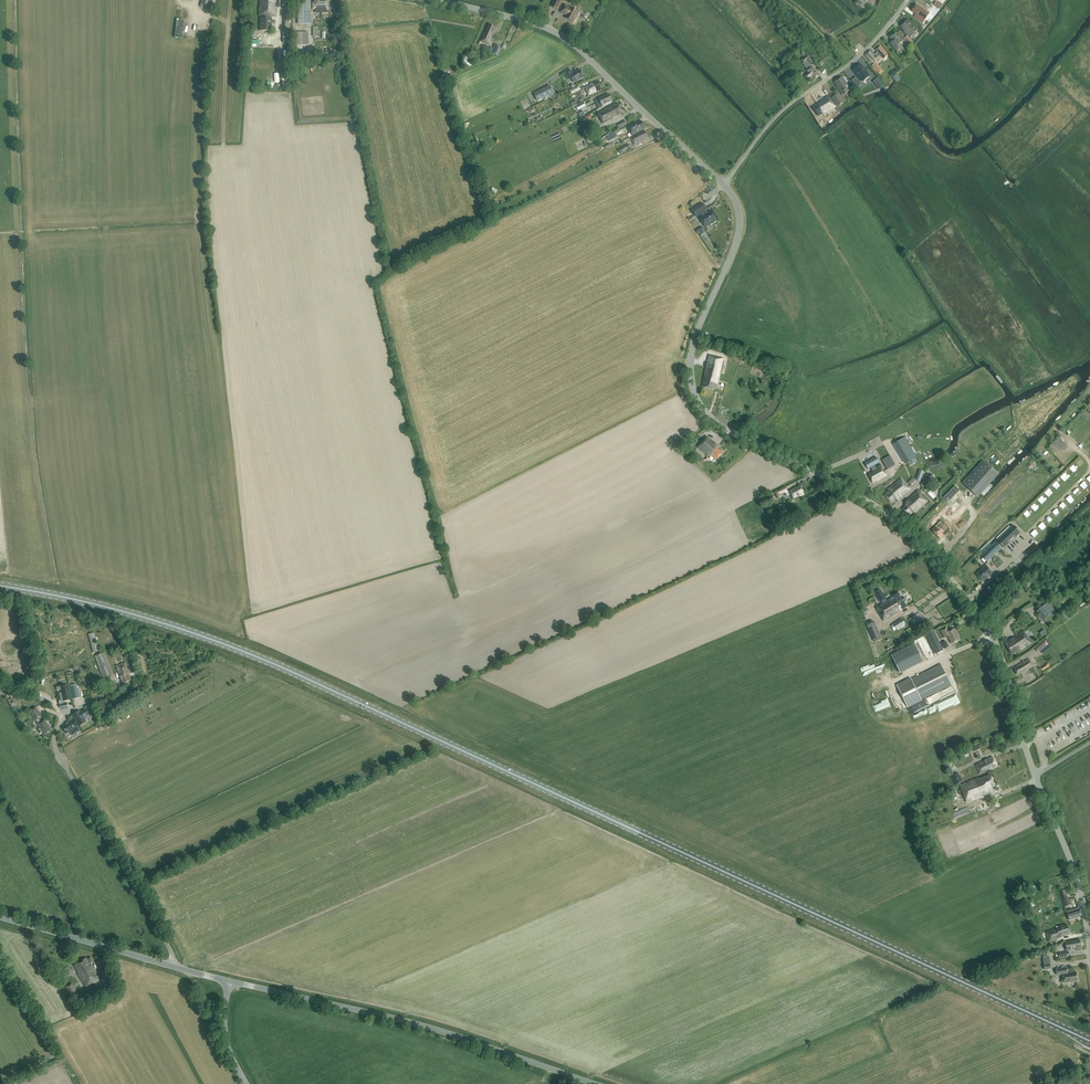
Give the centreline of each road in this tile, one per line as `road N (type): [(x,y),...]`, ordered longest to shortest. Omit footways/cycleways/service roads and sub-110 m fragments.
road 1 (primary): [(1089,1041),(272,663),(138,615),(0,586)]
road 2 (unclassified): [(1034,774),(996,644),(933,556),(873,504),(722,426),(696,397),(694,341),(739,224),(722,184)]
road 3 (unclassified): [(596,1083),(421,1026),(229,981)]
road 4 (unclassified): [(722,184),(559,34),(439,0)]
road 5 (unclassified): [(172,966),(157,925),(54,746),(62,718),(104,696)]
road 6 (unclassified): [(722,184),(776,117),(855,59),(907,0)]
road 7 (unclassified): [(1089,952),(1078,883),(1034,774)]
road 8 (unclassified): [(0,917),(172,966)]

